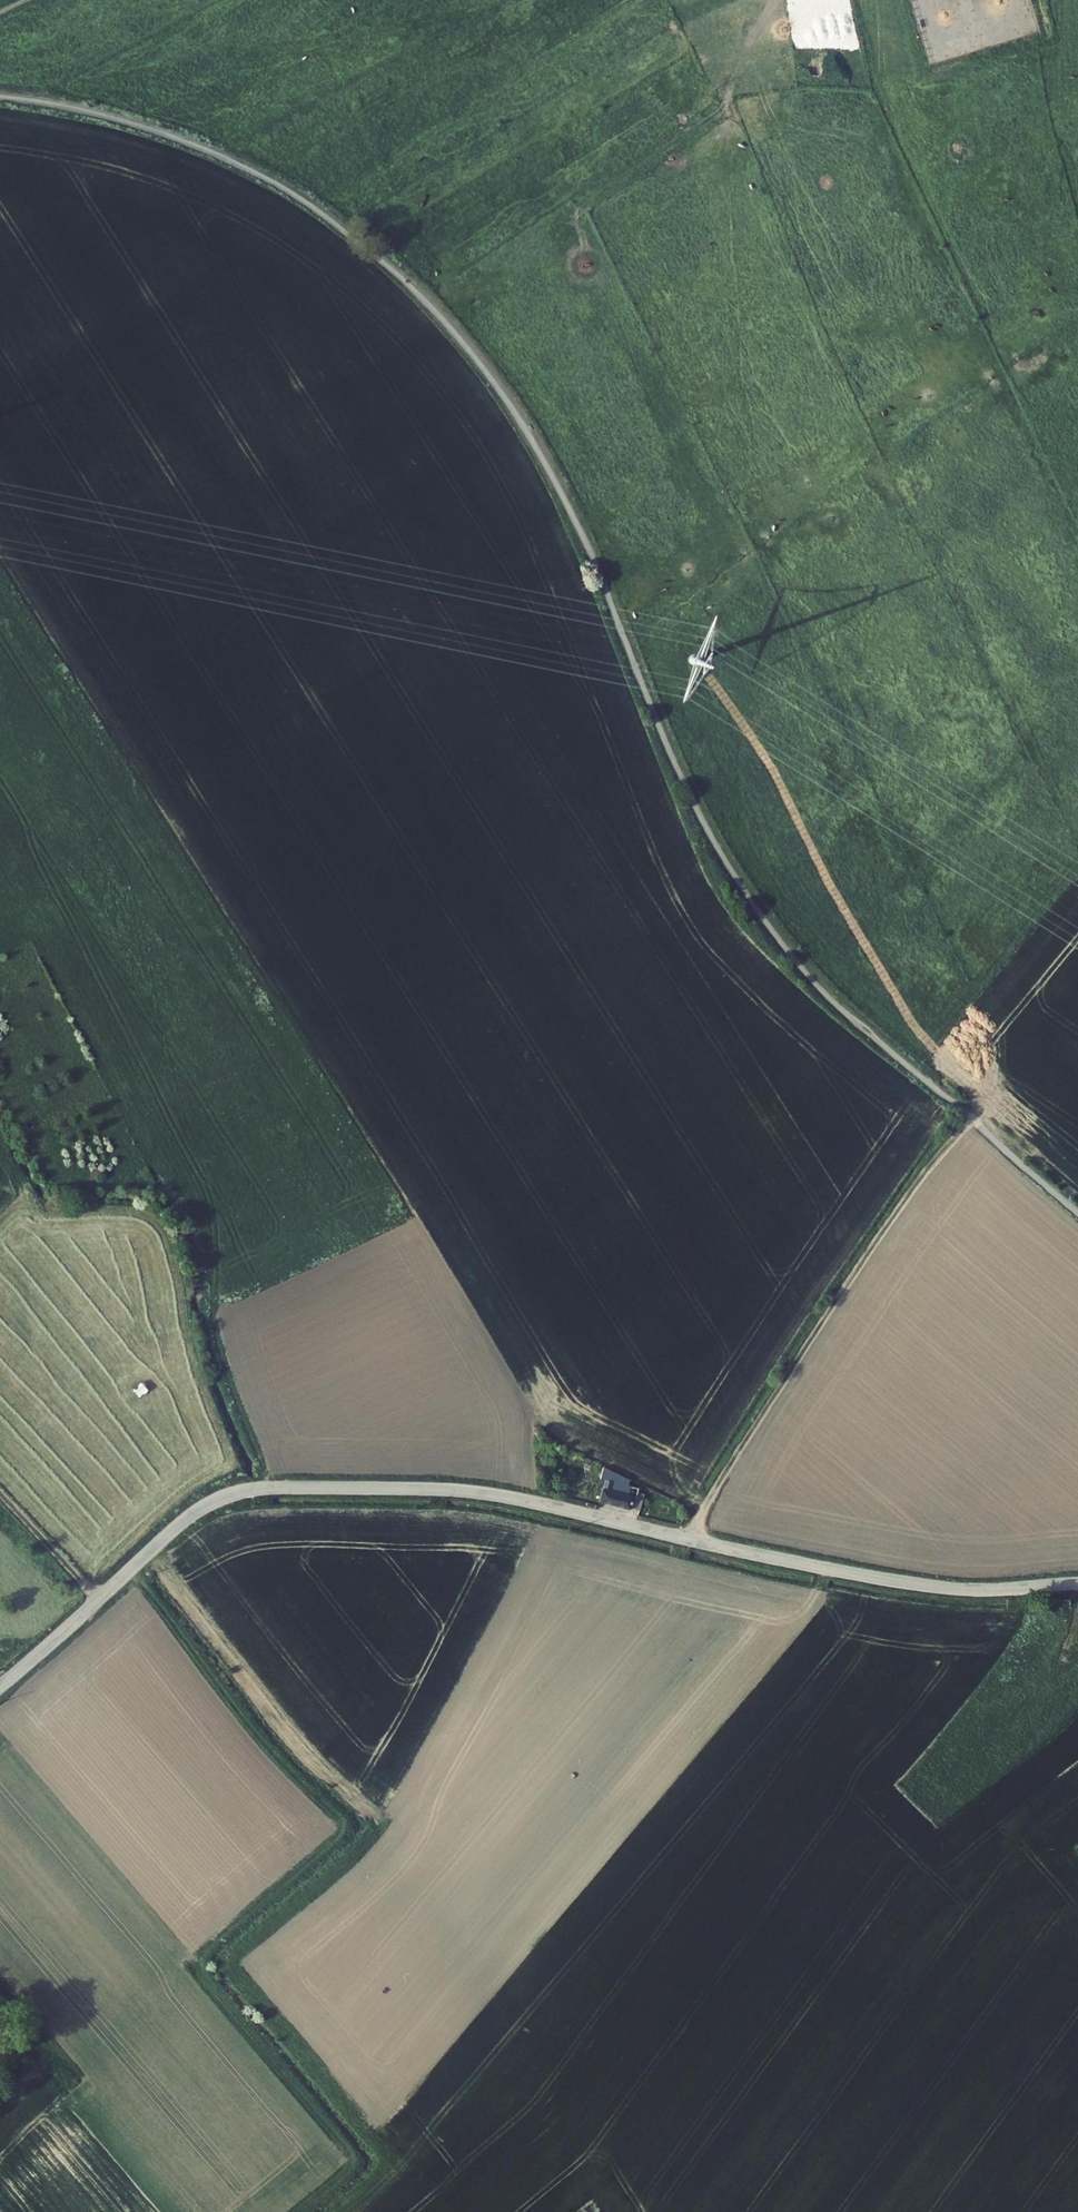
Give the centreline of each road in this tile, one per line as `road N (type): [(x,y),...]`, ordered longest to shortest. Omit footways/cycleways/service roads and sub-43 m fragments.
road 1 (unclassified): [(1077,1583),(977,1590),(908,1583),(468,1491),(262,1488),(195,1512),(0,1686)]
road 2 (track): [(97,1600),(0,1495)]

